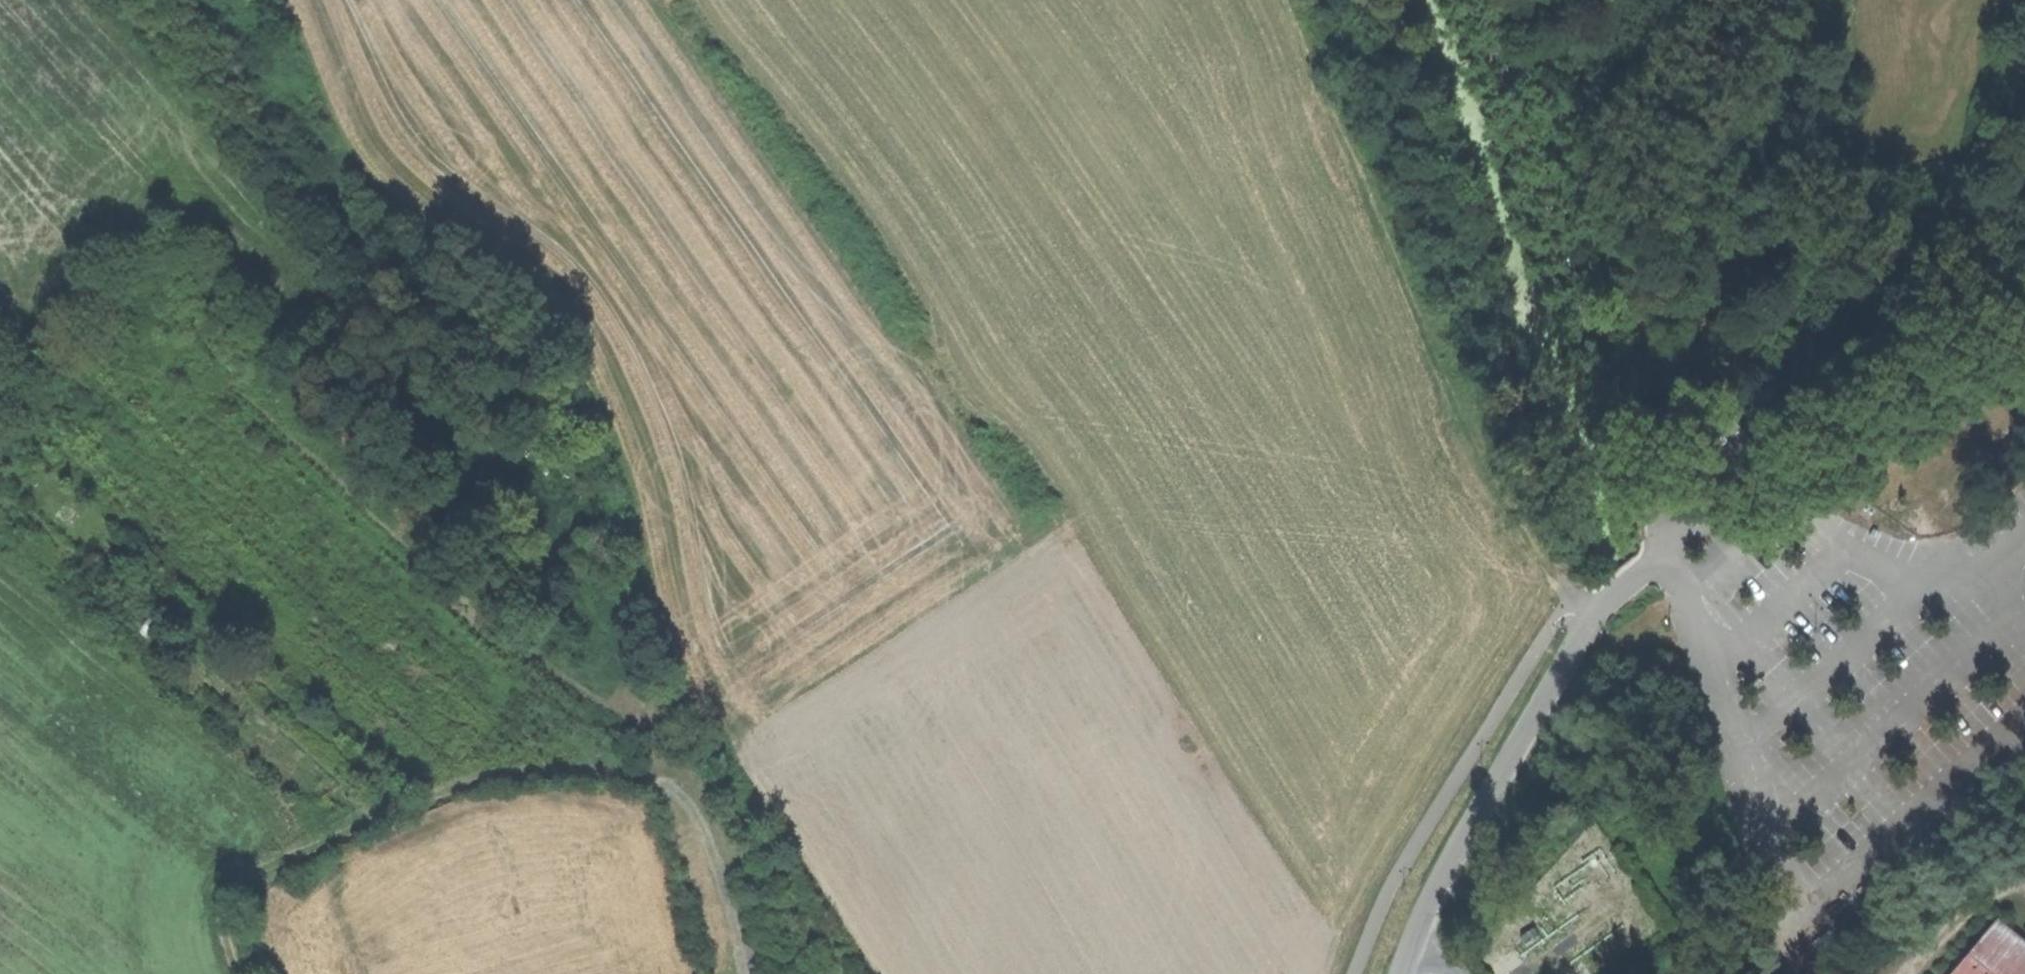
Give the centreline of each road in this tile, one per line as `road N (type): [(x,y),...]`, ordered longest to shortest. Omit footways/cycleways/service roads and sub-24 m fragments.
road 1 (track): [(242,973),(230,934),(233,890),(332,837),(462,787),(571,770),(647,776),(686,803),(711,842),(745,973)]
road 2 (unclassified): [(1663,541),(1594,605),(1417,925),(1400,973)]
road 3 (track): [(1961,312),(2024,164)]

